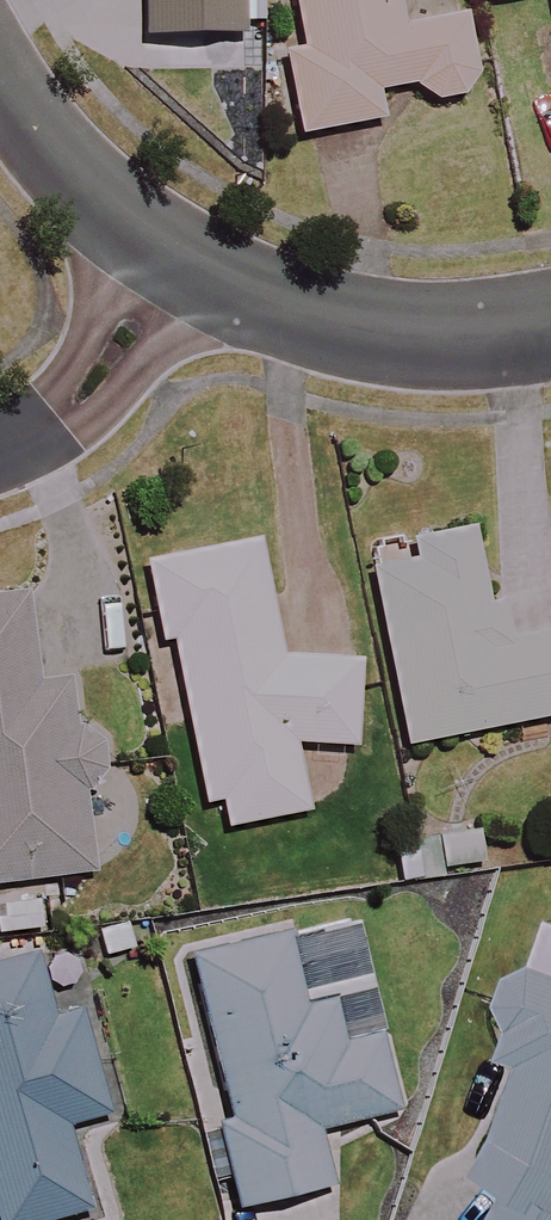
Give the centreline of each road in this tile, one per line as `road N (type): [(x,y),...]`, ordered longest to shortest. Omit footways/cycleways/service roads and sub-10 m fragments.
road 1 (residential): [(550,321),(431,334),(368,332),(176,263)]
road 2 (residential): [(176,263),(71,170),(0,75)]
road 3 (residential): [(176,263),(83,388),(0,443)]

